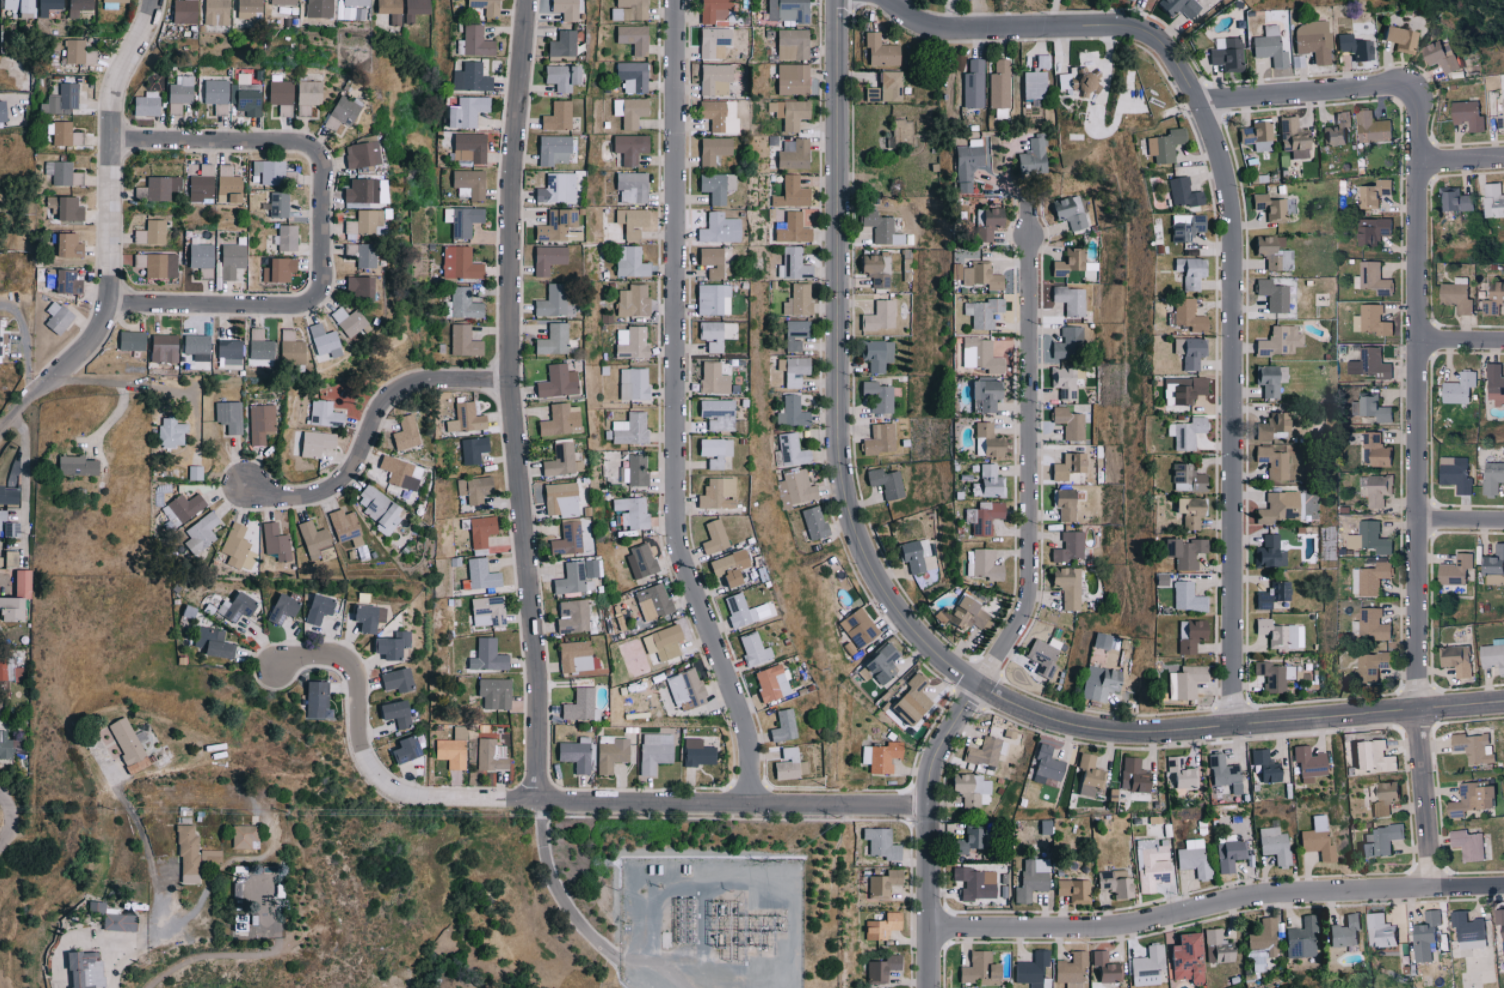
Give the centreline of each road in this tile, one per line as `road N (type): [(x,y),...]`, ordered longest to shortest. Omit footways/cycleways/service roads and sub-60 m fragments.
road 1 (residential): [(753,803),(750,735),(676,519),(679,0)]
road 2 (residential): [(542,798),(514,381),(514,193),(531,0)]
road 3 (residential): [(980,686),(906,624),(872,573),(849,512),(840,436),(837,0)]
road 4 (residential): [(1437,891),(1420,712),(1418,168)]
road 5 (residential): [(1233,728),(1232,216),(1224,165),(1202,111)]
road 6 (residential): [(110,129),(318,137),(325,153),(326,279),(315,297),(300,301),(110,297)]
road 7 (residential): [(933,929),(1104,931),(1282,895),(1503,889)]
road 8 (residential): [(1503,705),(1152,735),(1071,725),(980,686)]
road 9 (residential): [(430,801),(933,807)]
road 10 (residential): [(0,443),(90,347),(108,306),(111,96),(155,0)]
road 11 (residential): [(980,686),(1032,606),(1030,234)]
road 12 (residential): [(885,0),(920,26),(942,30),(1139,32),(1179,66),(1202,111)]
road 13 (residential): [(247,485),(289,496),(337,482),(356,463),(384,405),(410,385),(514,381)]
road 14 (residential): [(933,987),(933,777),(980,686)]
road 15 (residential): [(1202,111),(1404,88),(1418,105),(1418,168)]
road 16 (residential): [(278,669),(278,660),(346,670),(366,760),(382,783),(430,801)]
road 17 (residential): [(148,987),(160,968),(199,956),(321,951)]

